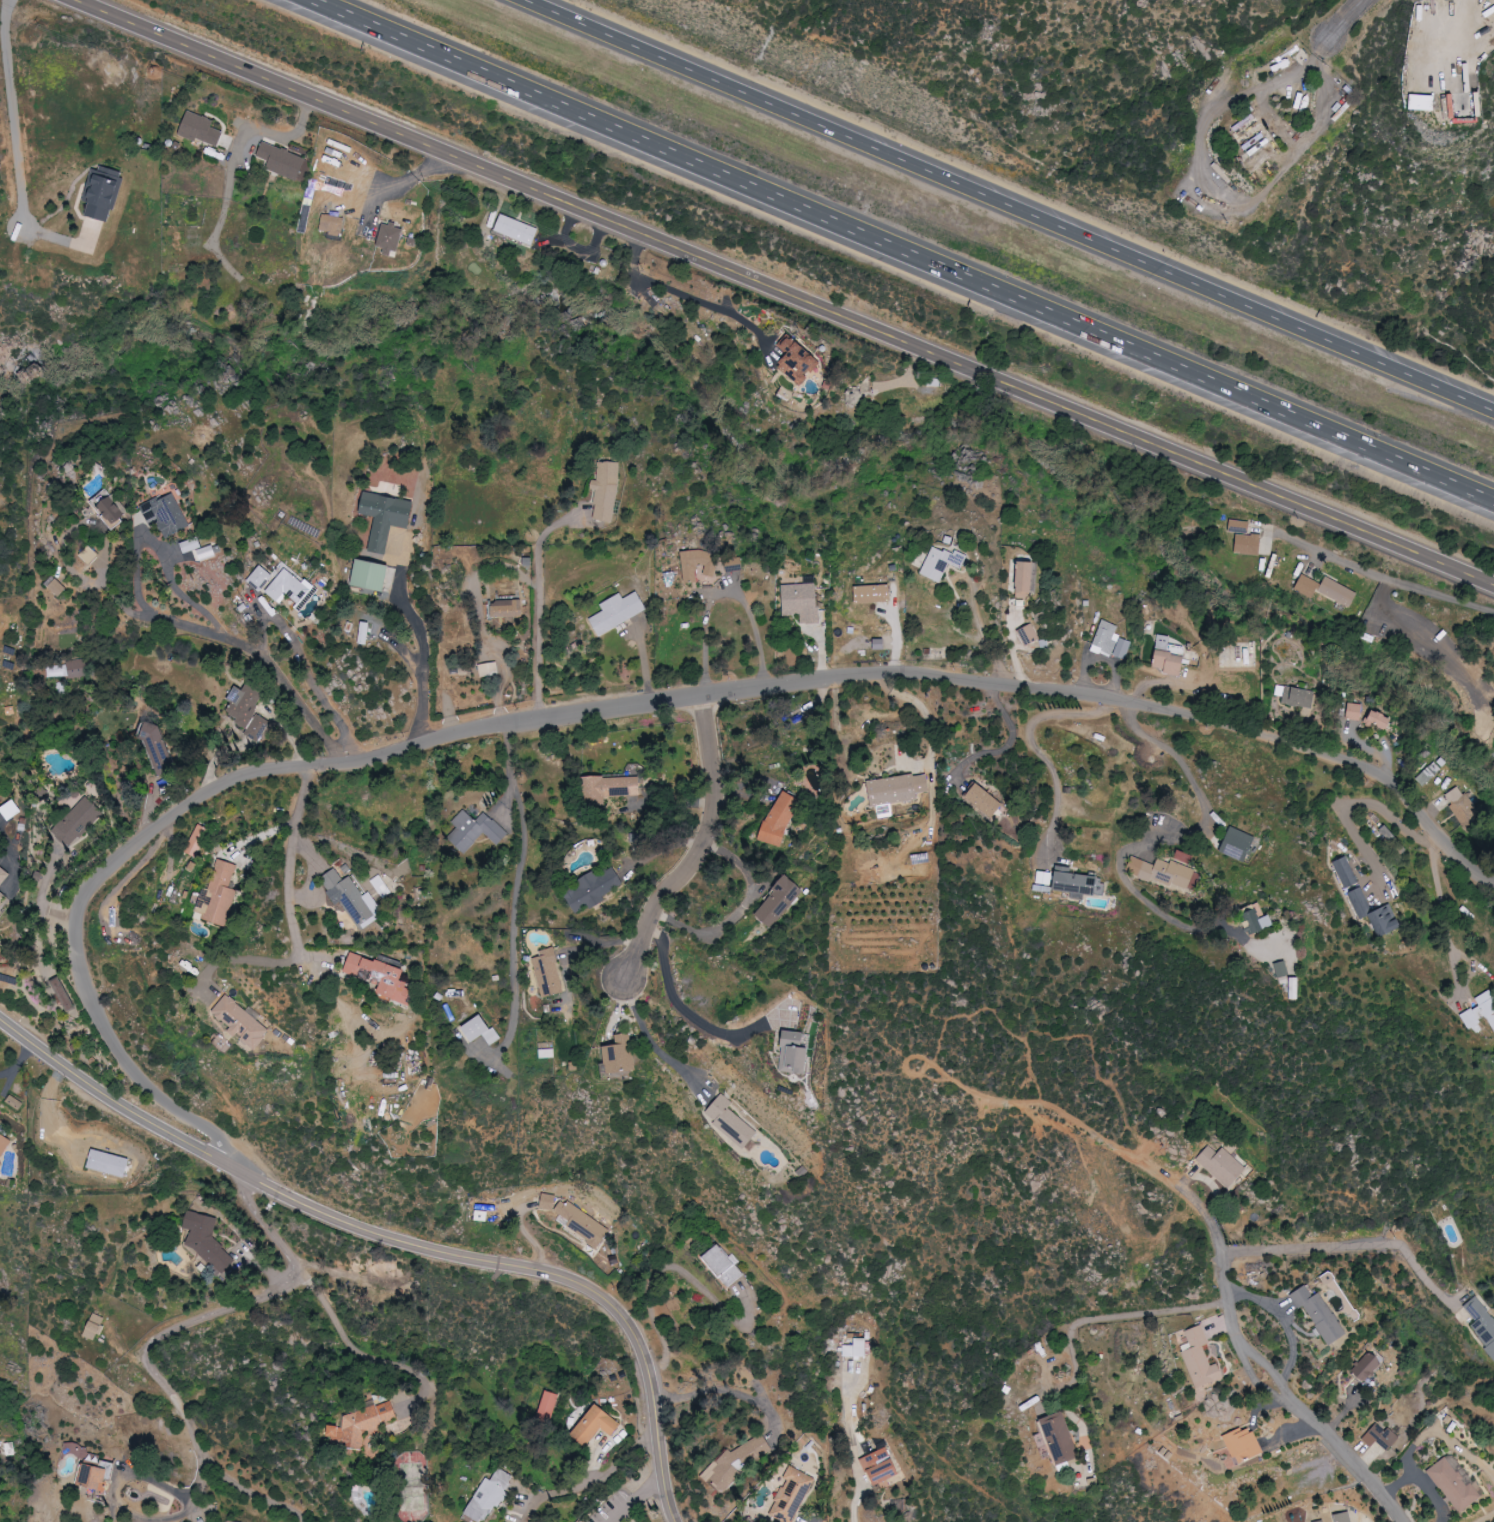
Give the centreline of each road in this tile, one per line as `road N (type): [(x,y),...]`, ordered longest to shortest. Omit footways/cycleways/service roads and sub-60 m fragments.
road 1 (residential): [(253,1182),(227,1145),(138,1079),(99,1023),(73,923),(94,880),(230,785),(352,765),(442,735),(844,678),(1064,688),(1223,720),(1372,767),(1466,865),(1493,882)]
road 2 (secondary): [(63,0),(1493,584)]
road 3 (motorway): [(323,0),(1493,498)]
road 4 (motorway): [(1493,409),(525,0)]
road 5 (tertiary): [(0,1020),(88,1086),(270,1190),(400,1241),(592,1292),(631,1329),(652,1373),(674,1521)]
road 6 (residential): [(202,1513),(205,1467),(187,1416),(148,1370),(155,1337),(305,1278),(237,1174)]
road 7 (residential): [(1174,1184),(1222,1254),(1248,1361),(1356,1459),(1404,1521)]
road 8 (residential): [(708,700),(716,821),(686,877),(659,906),(624,982)]
road 9 (residential): [(352,765),(254,655),(140,617)]

